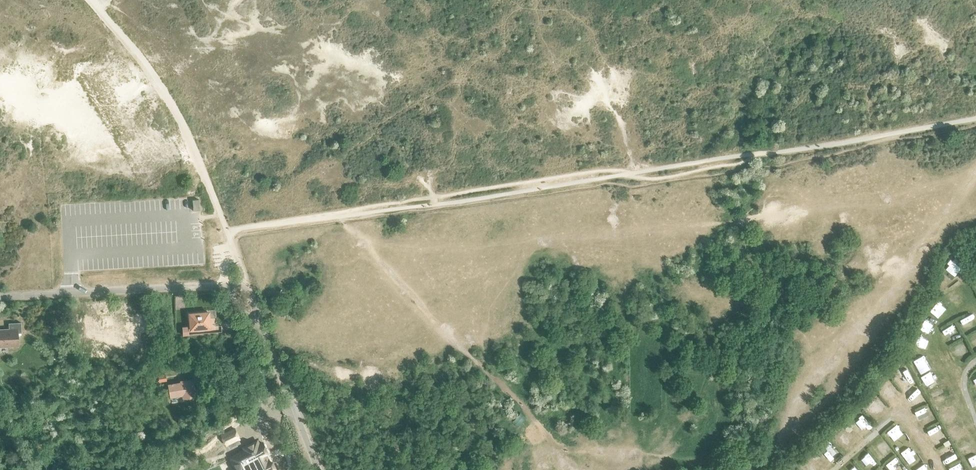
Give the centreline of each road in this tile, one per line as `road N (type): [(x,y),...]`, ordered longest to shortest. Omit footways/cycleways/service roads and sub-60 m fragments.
road 1 (residential): [(318,469),(257,322)]
road 2 (residential): [(71,293),(225,286)]
road 3 (track): [(940,469),(893,416),(833,469)]

